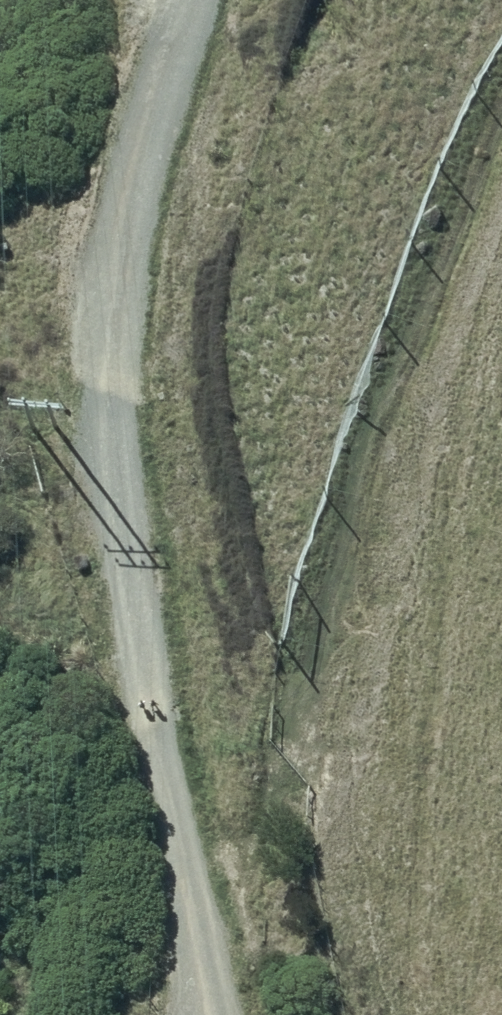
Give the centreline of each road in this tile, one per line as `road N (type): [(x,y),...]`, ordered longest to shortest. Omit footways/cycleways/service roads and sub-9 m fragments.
road 1 (track): [(191,0),(115,252),(106,337),(112,446),(142,672),(213,1014)]
road 2 (trunk): [(114,1014),(0,421)]

